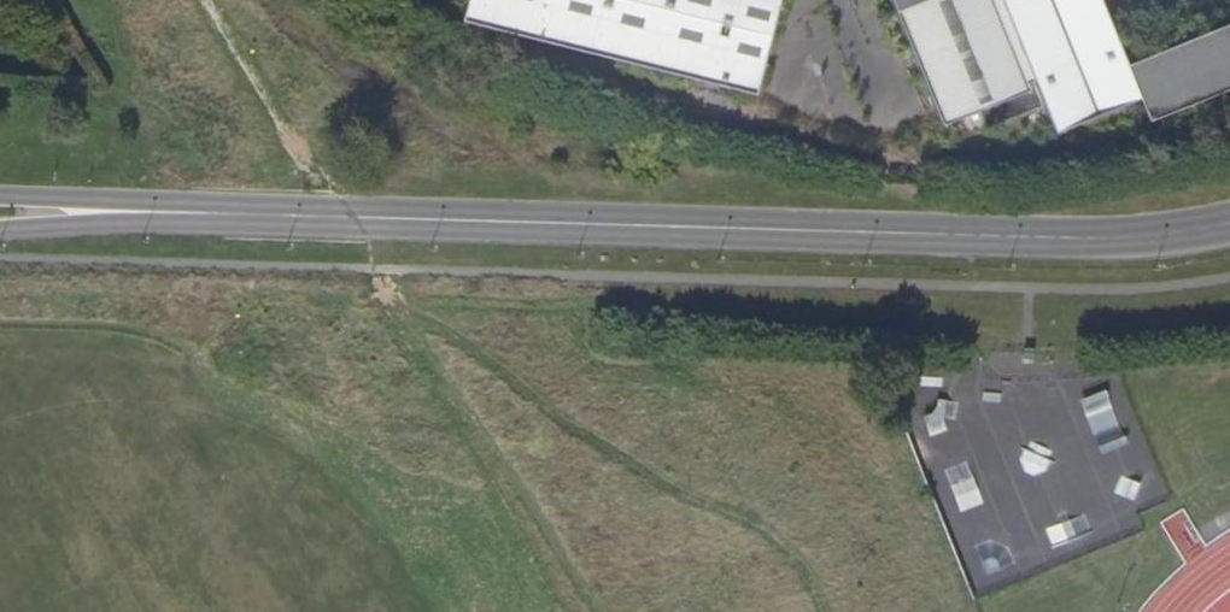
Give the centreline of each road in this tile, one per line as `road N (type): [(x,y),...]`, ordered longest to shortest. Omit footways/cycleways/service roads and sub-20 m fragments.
road 1 (tertiary): [(162,212),(1095,238),(1229,223)]
road 2 (tertiary): [(0,229),(162,212)]
road 3 (tertiary): [(162,212),(0,201)]

